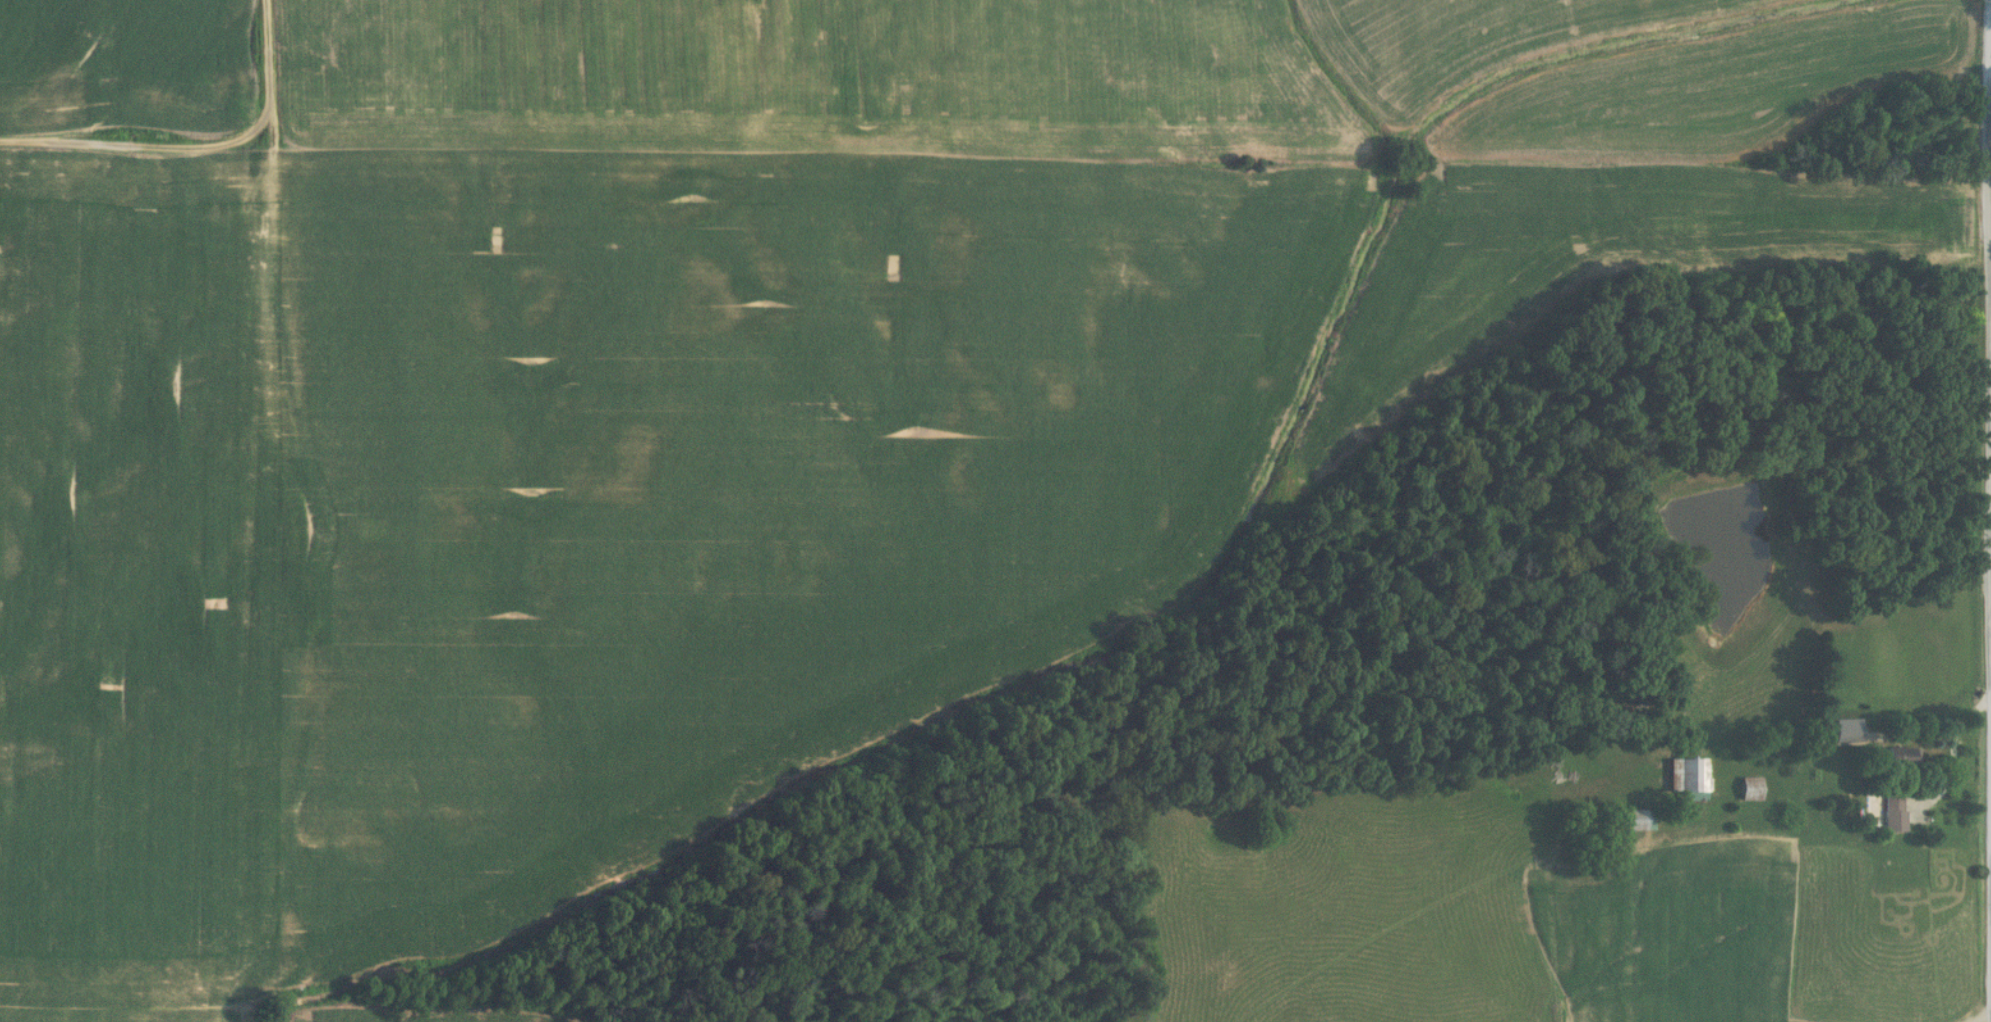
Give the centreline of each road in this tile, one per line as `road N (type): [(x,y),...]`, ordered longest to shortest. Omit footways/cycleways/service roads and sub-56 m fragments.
road 1 (residential): [(1990,198),(1990,19)]

